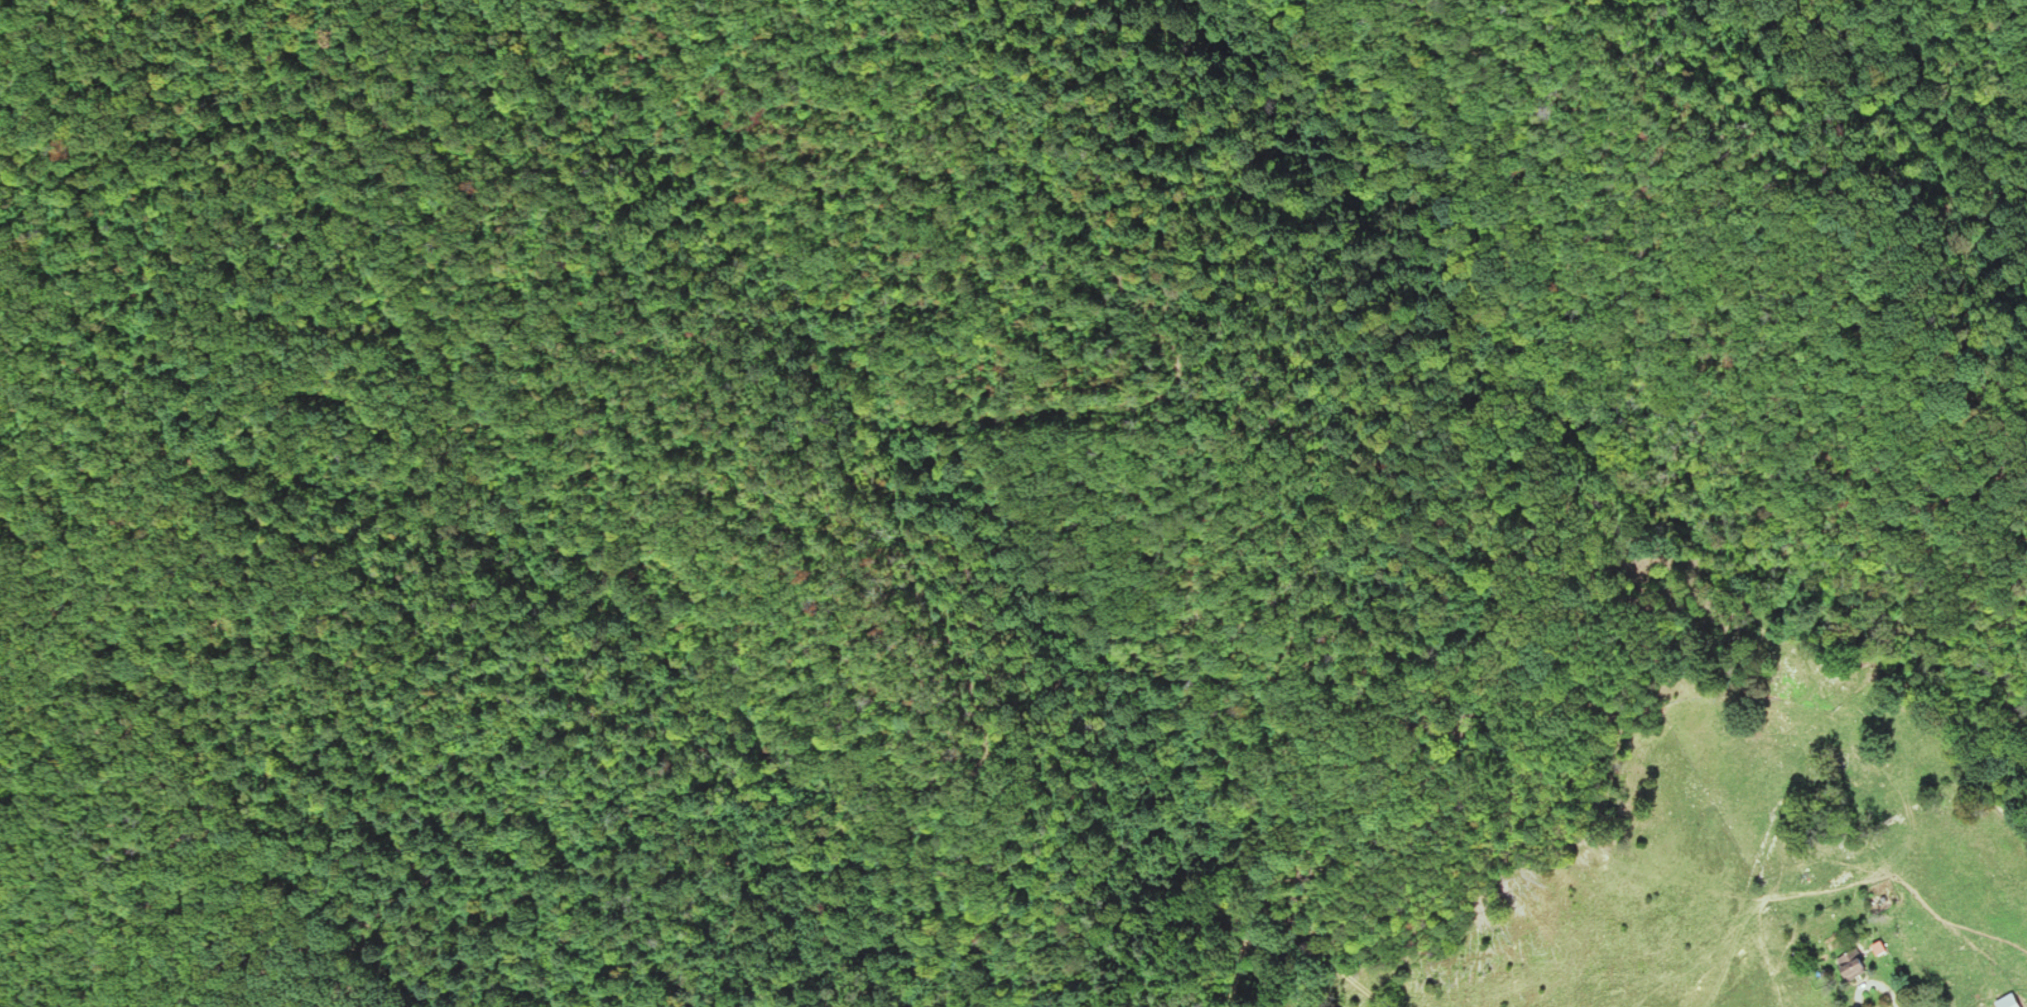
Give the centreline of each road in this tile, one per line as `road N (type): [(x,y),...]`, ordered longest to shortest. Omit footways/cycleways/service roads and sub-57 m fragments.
road 1 (track): [(701,1006),(748,851),(790,802),(952,784),(980,760),(984,736),(973,683),(899,517),(893,441),(907,429),(1135,408),(1158,399),(1177,363),(1167,337),(1035,170),(930,77),(873,0)]

